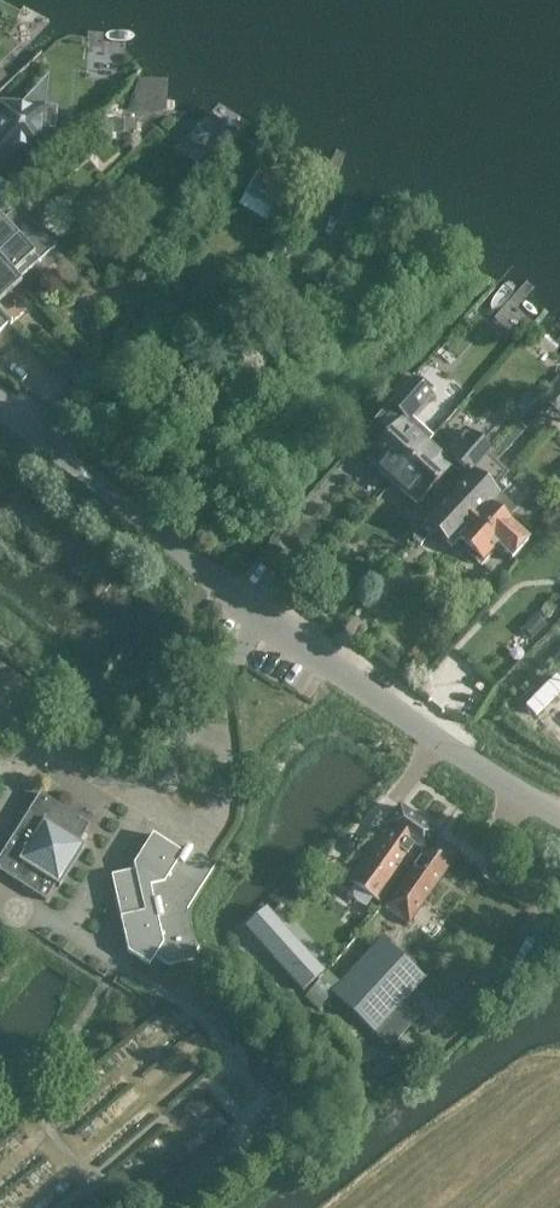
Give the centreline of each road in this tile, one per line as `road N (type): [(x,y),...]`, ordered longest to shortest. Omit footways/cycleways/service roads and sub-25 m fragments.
road 1 (residential): [(559,816),(438,741),(0,410)]

